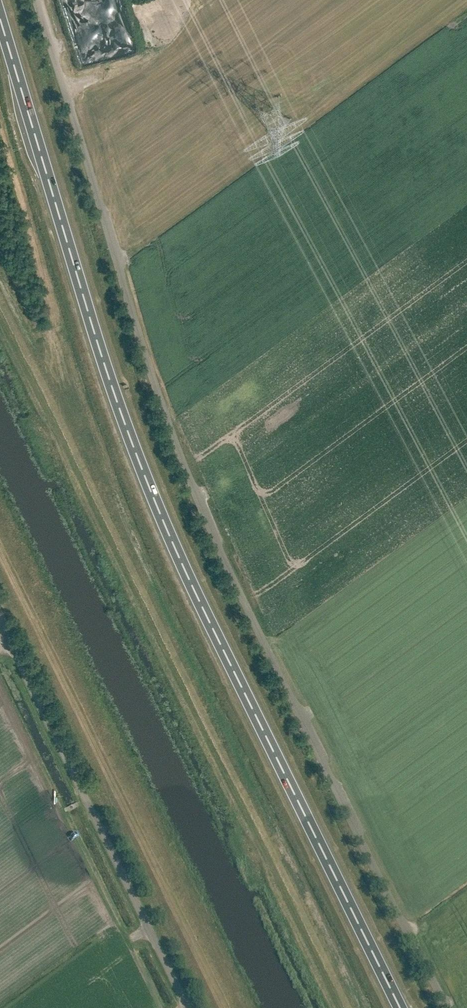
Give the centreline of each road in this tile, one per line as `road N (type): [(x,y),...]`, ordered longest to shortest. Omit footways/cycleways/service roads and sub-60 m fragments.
road 1 (unclassified): [(445,1007),(181,461),(37,0)]
road 2 (trunk): [(402,1007),(183,564),(136,451),(0,17)]
road 3 (unclassified): [(188,1007),(0,623)]

